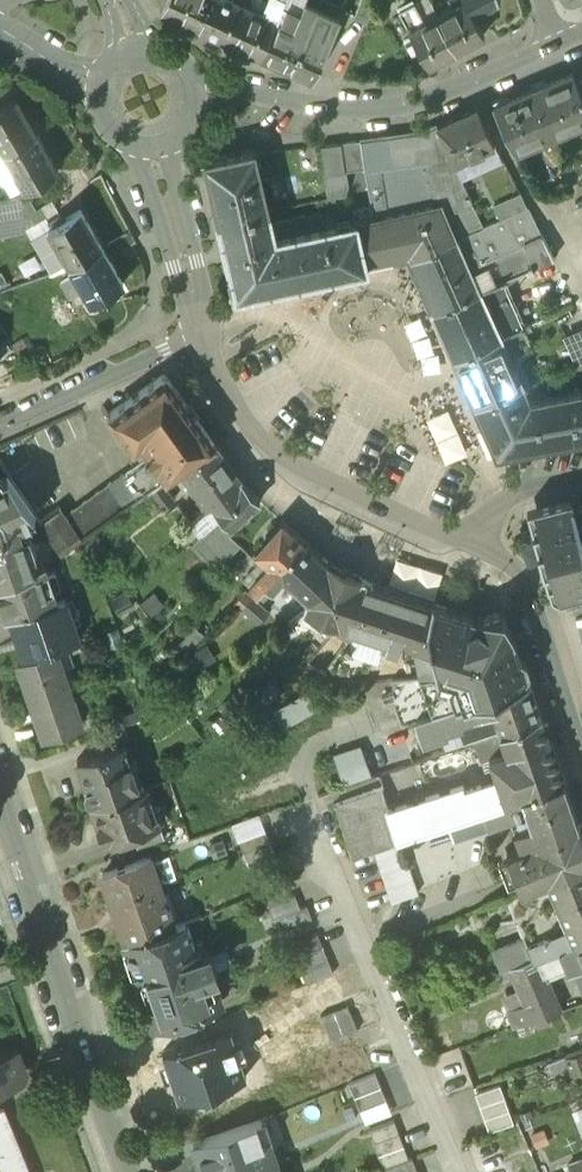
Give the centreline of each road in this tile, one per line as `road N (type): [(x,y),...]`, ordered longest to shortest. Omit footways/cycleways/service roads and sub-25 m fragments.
road 1 (residential): [(0,802),(131,1171)]
road 2 (residential): [(561,46),(411,103),(321,105),(182,87)]
road 3 (residential): [(203,338),(246,424),(281,455),(473,547)]
road 4 (residential): [(473,547),(518,571),(581,750)]
road 5 (residential): [(0,426),(203,338)]
road 6 (residential): [(152,141),(203,338)]
road 7 (residential): [(473,547),(513,496),(581,480)]

